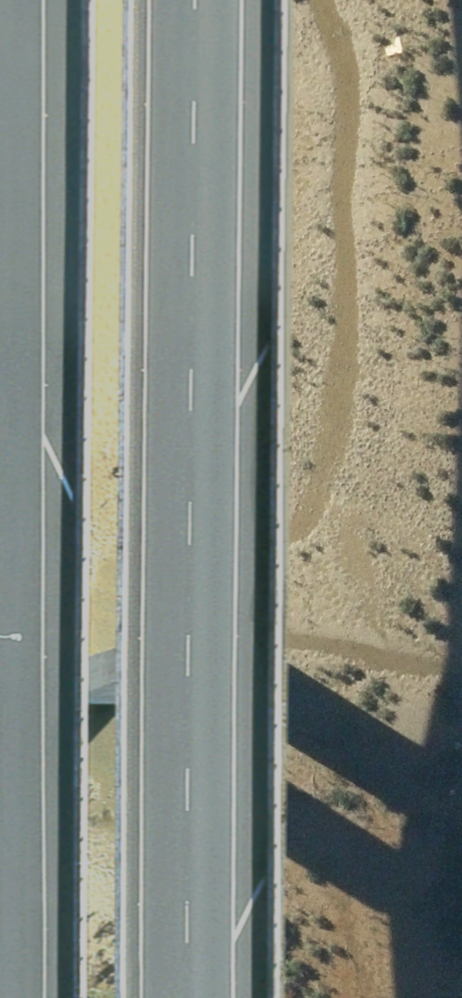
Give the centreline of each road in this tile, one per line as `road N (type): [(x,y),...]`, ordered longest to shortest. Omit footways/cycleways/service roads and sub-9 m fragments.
road 1 (motorway): [(211,0),(202,997)]
road 2 (motorway): [(8,997),(14,0)]

